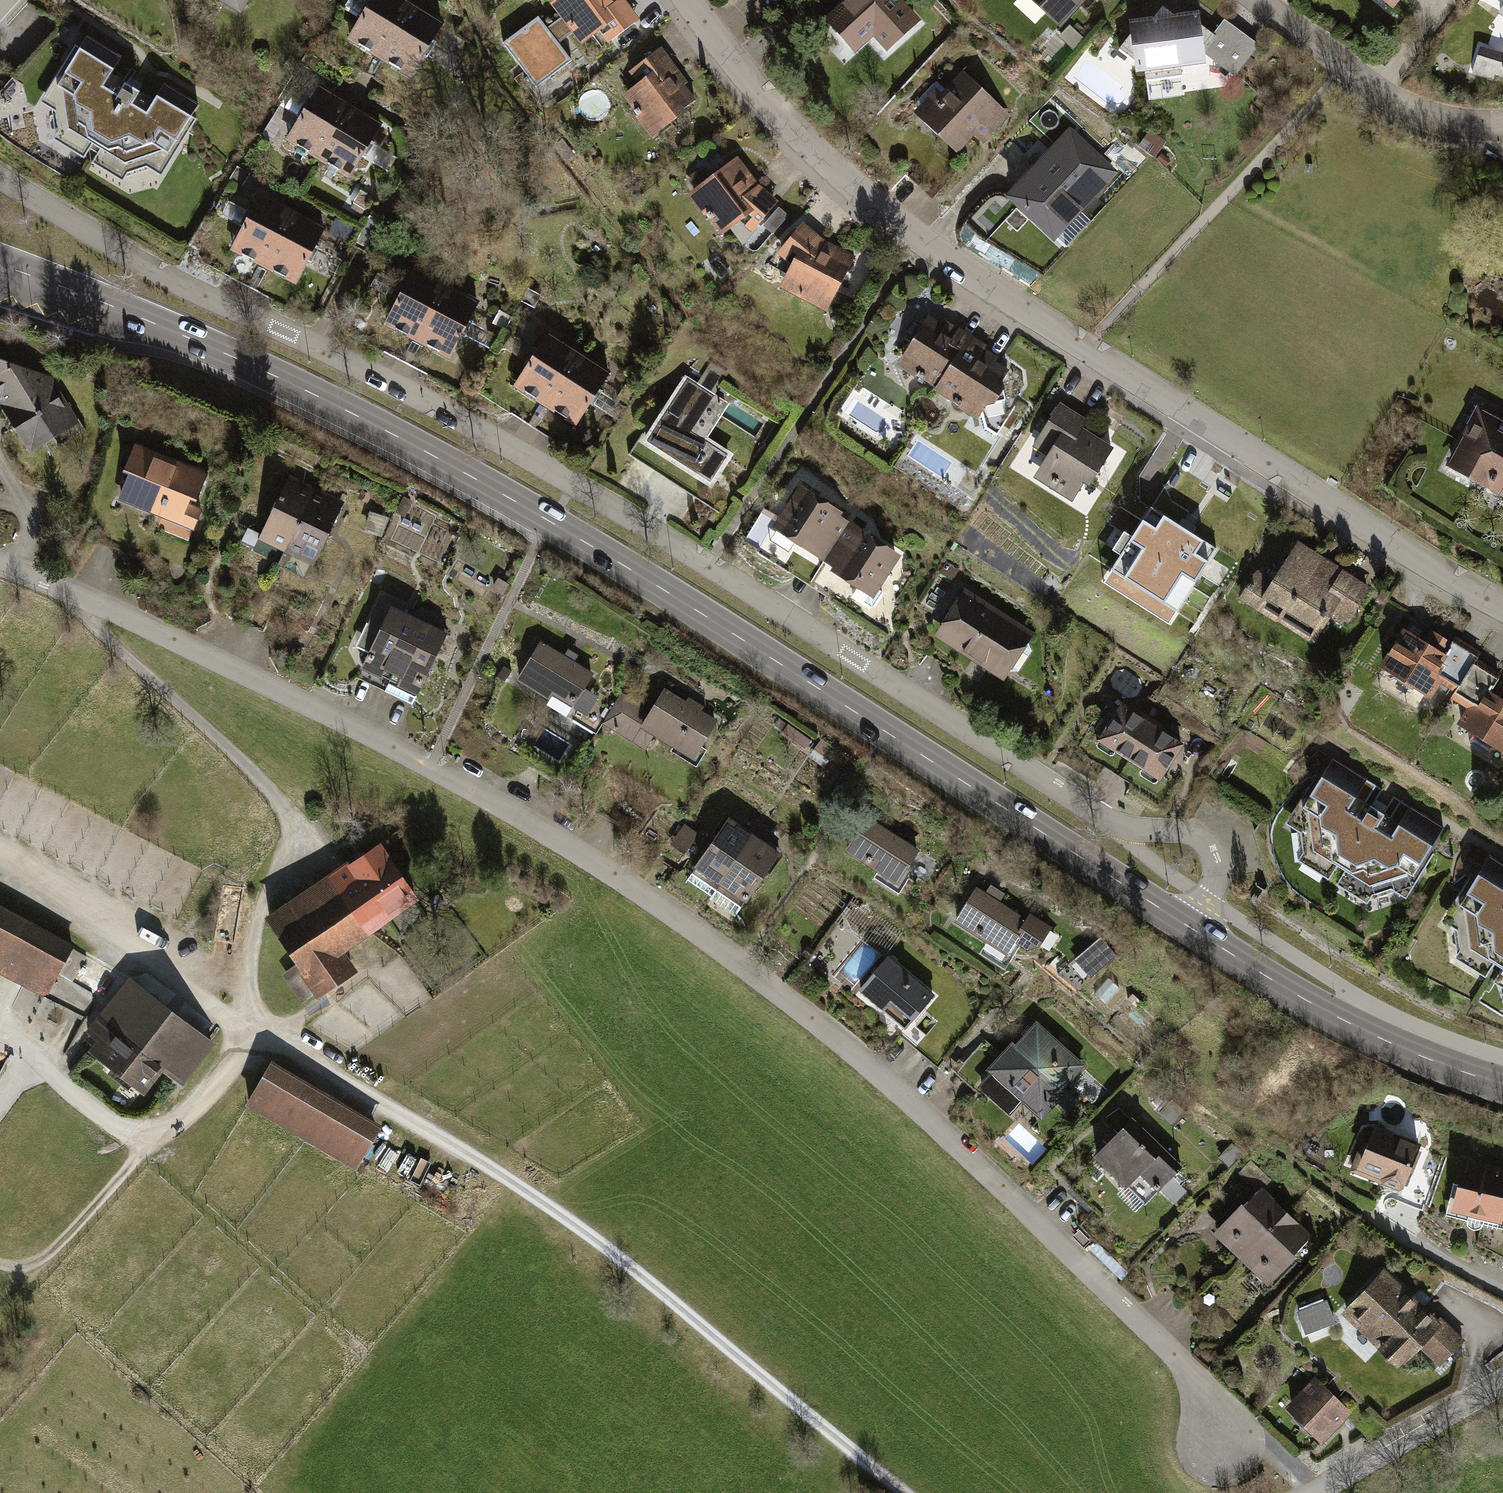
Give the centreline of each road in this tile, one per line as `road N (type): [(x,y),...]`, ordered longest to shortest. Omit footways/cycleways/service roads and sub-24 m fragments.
road 1 (residential): [(0,564),(383,740),(642,883),(969,1149),(1254,1440)]
road 2 (residential): [(0,177),(155,275),(433,406),(574,484),(1102,817),(1195,836),(1211,853),(1214,878),(1186,925)]
road 3 (secondary): [(0,271),(134,315),(330,401),(550,522),(1186,925)]
road 4 (track): [(905,1492),(562,1216),(213,1012),(135,941),(0,870)]
road 5 (residential): [(687,0),(776,115),(859,198),(1332,504),(1502,605)]
road 6 (secondary): [(1186,925),(1352,1026),(1502,1086)]
road 7 (track): [(0,1029),(102,1114),(151,1142),(250,1034)]
road 8 (residential): [(1502,124),(1414,114),(1256,0)]
road 9 (unclassified): [(1314,1492),(1502,1383)]
road 10 (track): [(151,1142),(51,1251),(24,1266),(0,1263)]

